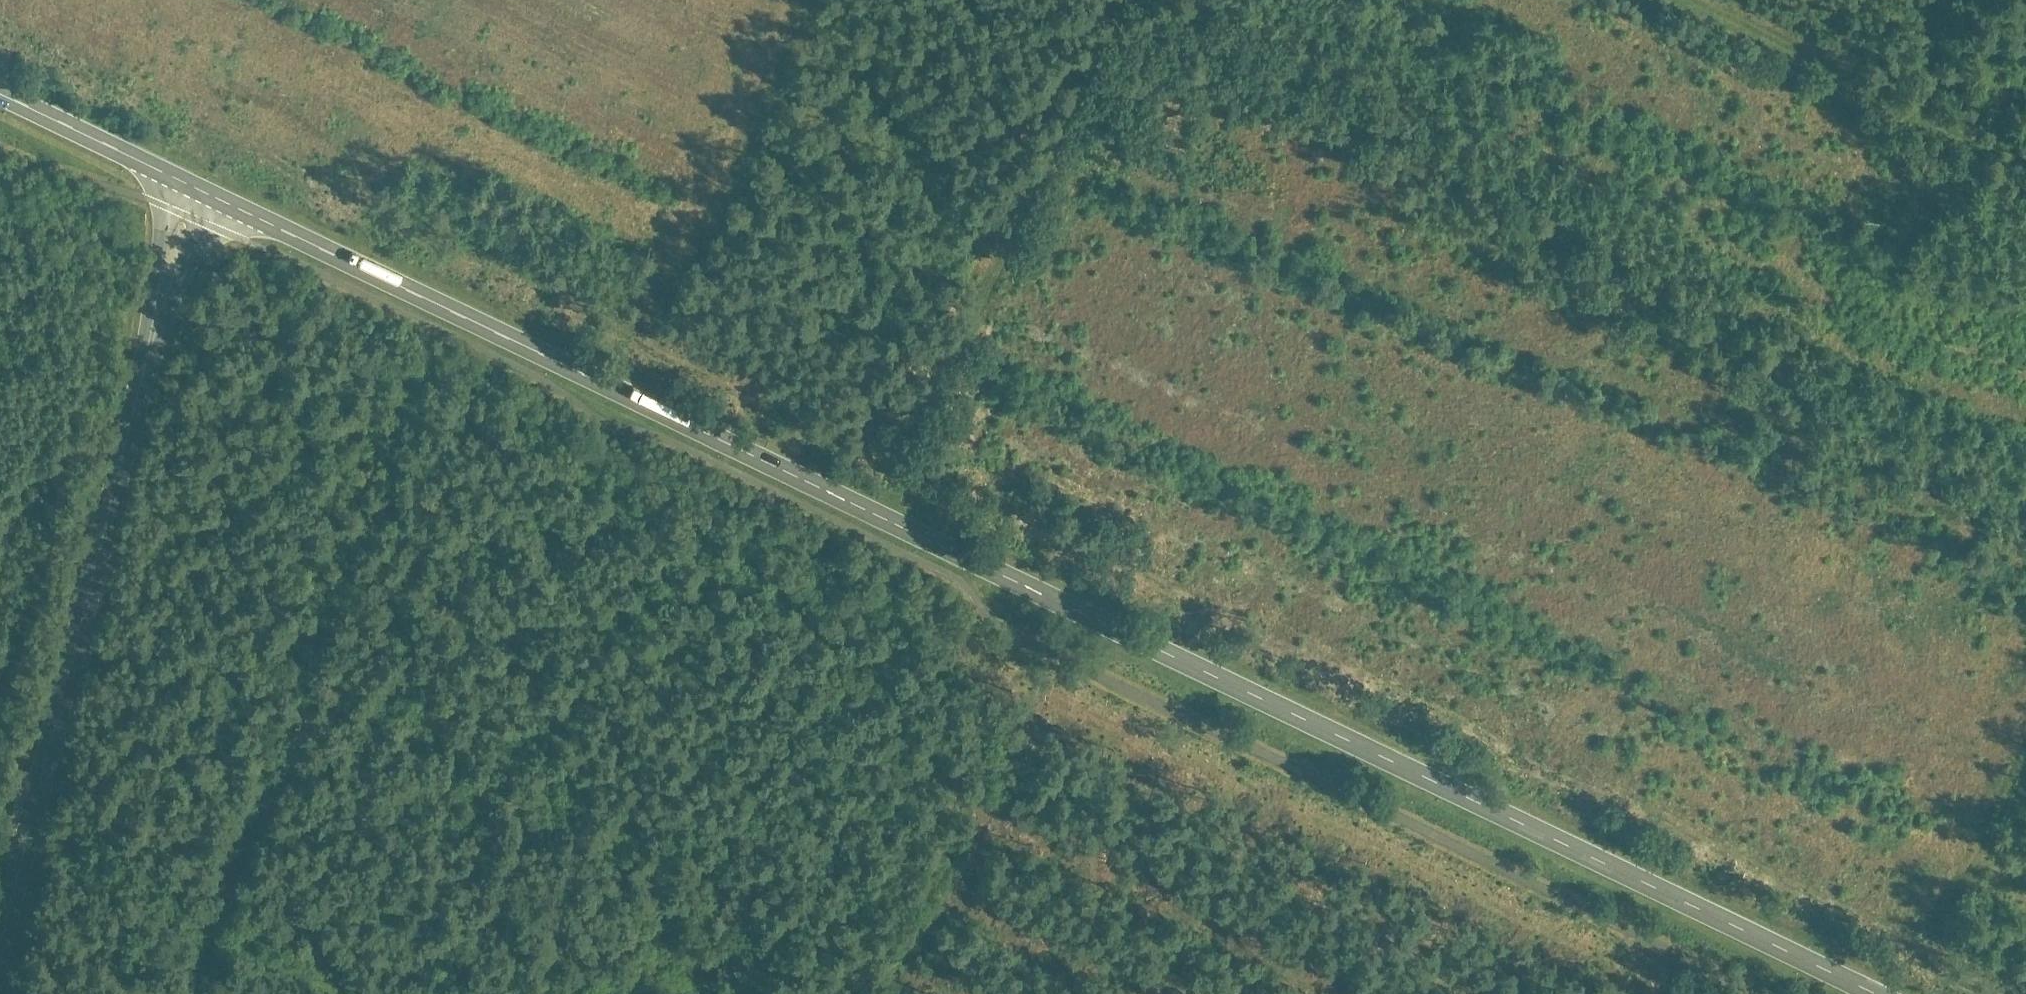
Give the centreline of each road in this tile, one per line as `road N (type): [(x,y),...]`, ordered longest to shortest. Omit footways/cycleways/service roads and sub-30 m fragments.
road 1 (secondary): [(1871,993),(200,193)]
road 2 (tertiary): [(200,193),(0,971)]
road 3 (track): [(781,471),(811,435),(913,431),(937,400),(1137,0)]
road 4 (track): [(1648,0),(2025,185)]
road 5 (secondary): [(200,193),(0,97)]

